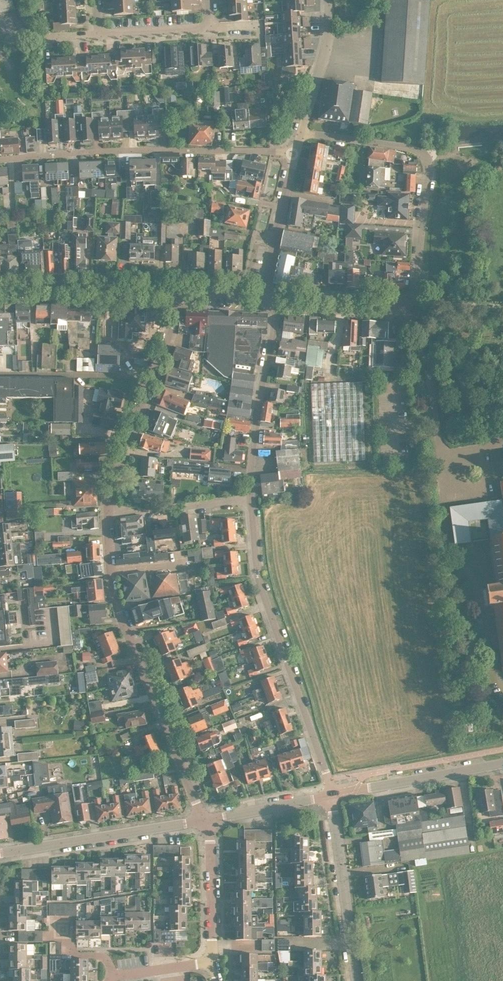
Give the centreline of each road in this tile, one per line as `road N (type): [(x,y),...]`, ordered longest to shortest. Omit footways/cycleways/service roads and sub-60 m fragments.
road 1 (residential): [(204,821),(108,583),(106,512)]
road 2 (residential): [(249,499),(255,554),(328,794)]
road 3 (residential): [(0,159),(170,147),(292,151)]
road 4 (unclassified): [(411,306),(425,157),(406,145),(299,131)]
road 5 (residential): [(106,512),(111,465),(167,295)]
road 6 (tertiary): [(0,851),(204,821)]
road 7 (residential): [(274,299),(248,445),(249,499)]
road 8 (residential): [(355,980),(328,794)]
road 9 (tertiary): [(328,794),(502,763)]
road 10 (residential): [(0,293),(167,295)]
road 11 (residential): [(261,299),(292,151)]
road 12 (residential): [(106,512),(249,499)]
road 13 (residential): [(210,962),(204,821)]
road 14 (residential): [(274,299),(411,306)]
road 15 (residential): [(299,131),(320,66),(327,0)]
road 16 (tertiary): [(204,821),(328,794)]

